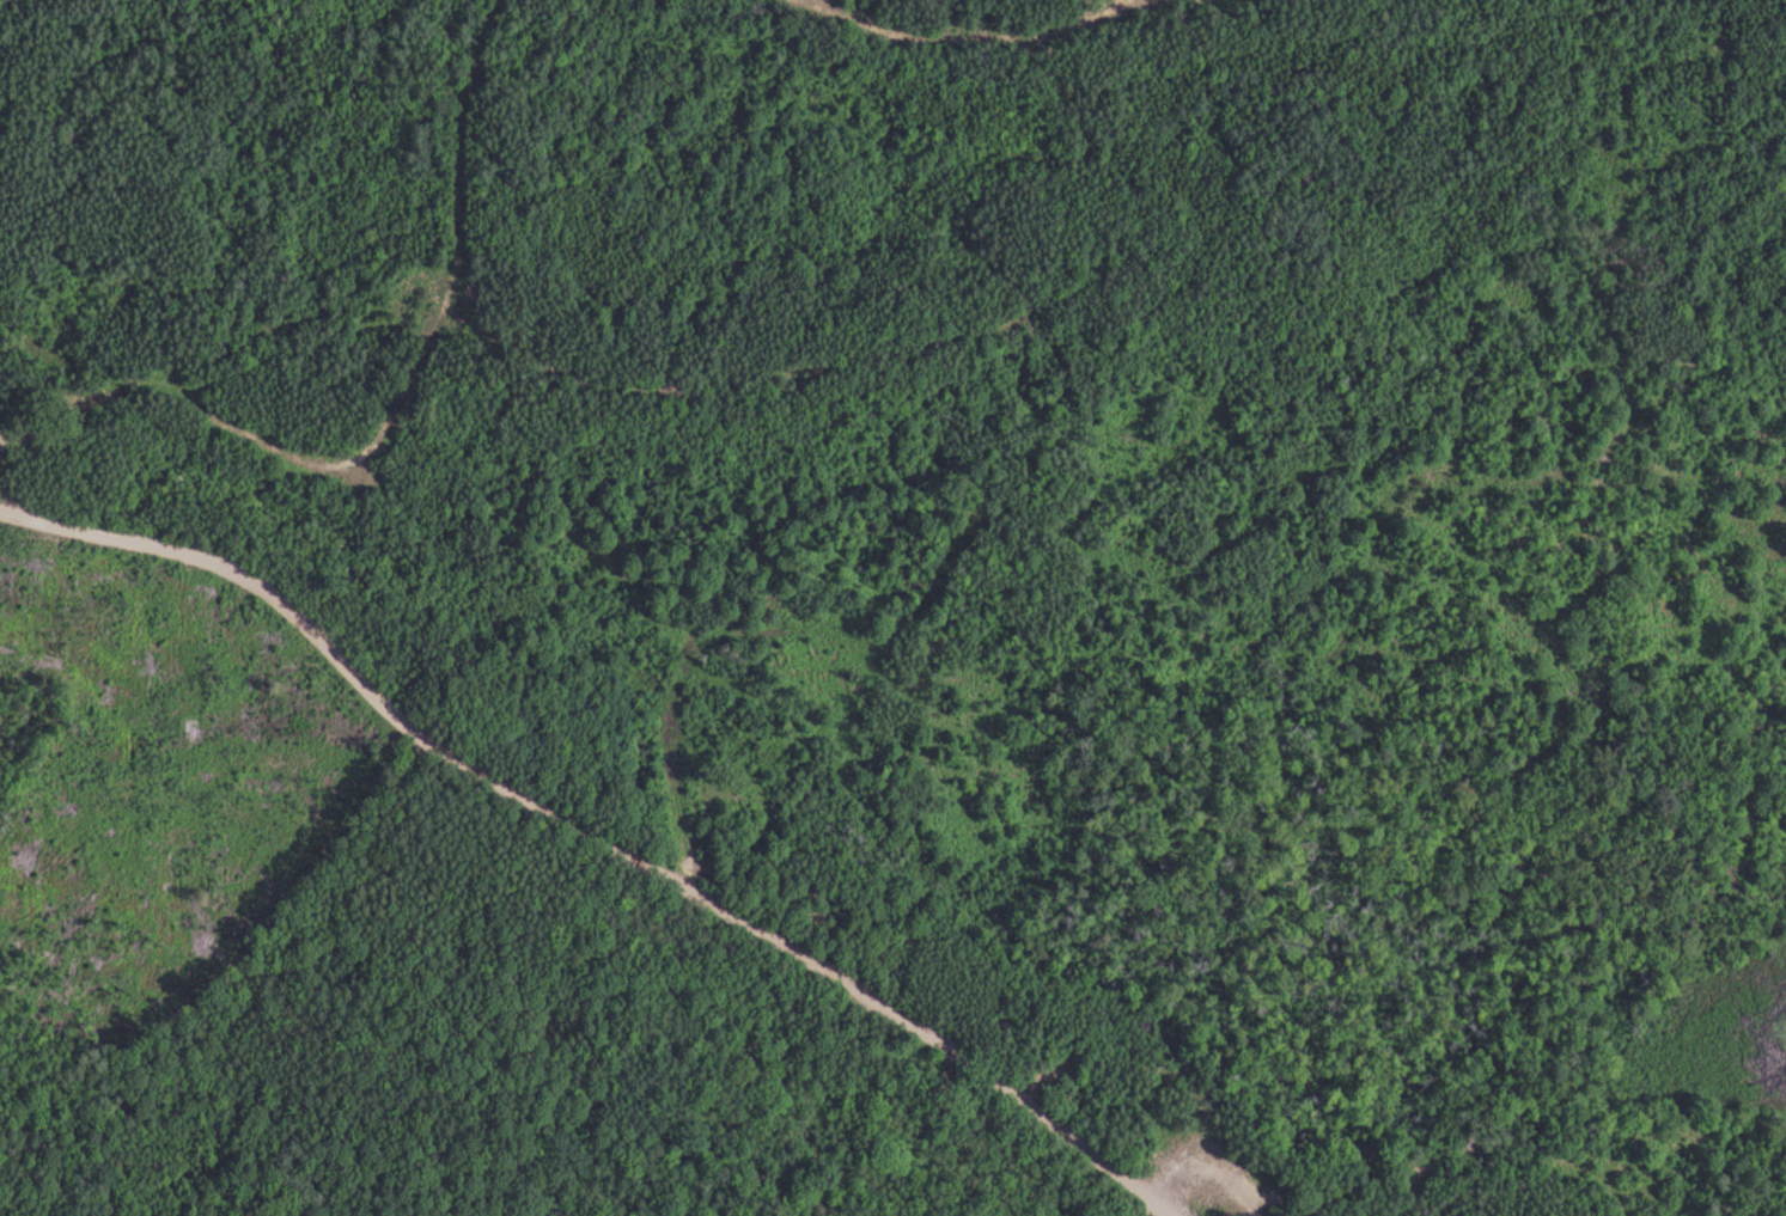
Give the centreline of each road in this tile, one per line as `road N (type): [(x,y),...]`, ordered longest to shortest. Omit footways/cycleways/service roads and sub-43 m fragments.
road 1 (tertiary): [(1171,1215),(900,1013),(402,716),(281,592),(221,562),(0,510)]
road 2 (track): [(0,424),(177,373),(286,447),(366,462),(422,365),(465,264),(470,136),(492,24),(508,0)]
road 3 (track): [(788,0),(985,36),(1156,0)]

